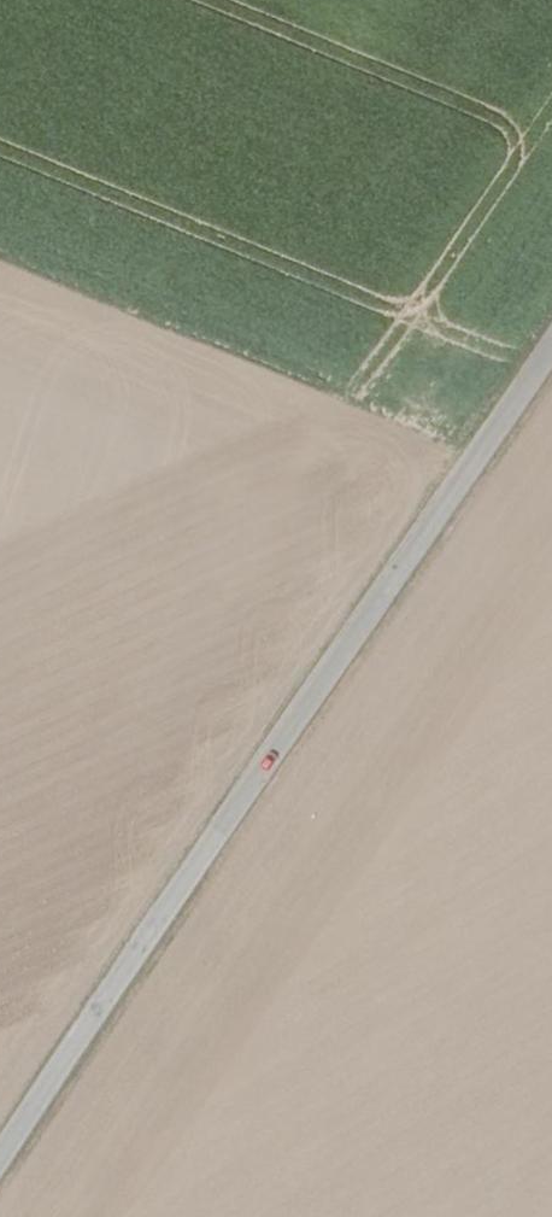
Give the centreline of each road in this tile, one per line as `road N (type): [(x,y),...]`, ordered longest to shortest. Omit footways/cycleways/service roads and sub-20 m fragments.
road 1 (unclassified): [(0,1193),(551,377)]

